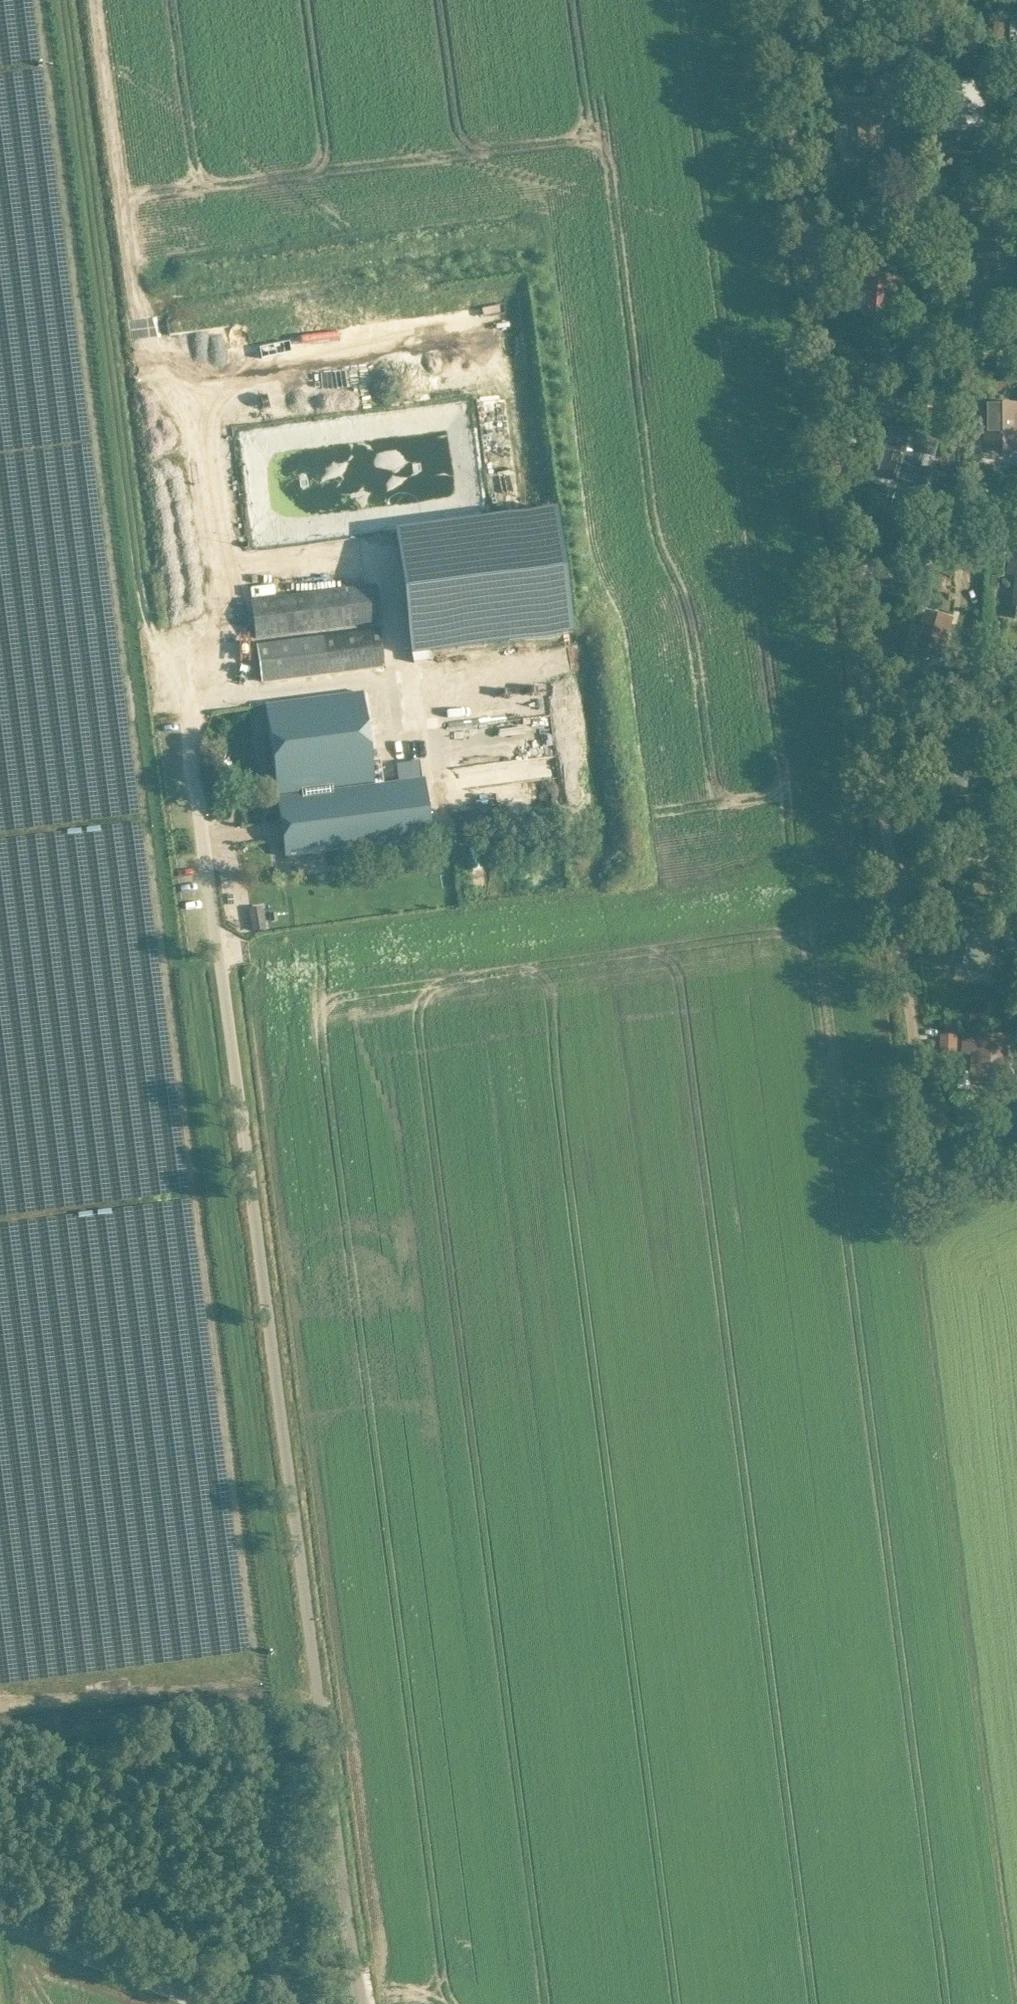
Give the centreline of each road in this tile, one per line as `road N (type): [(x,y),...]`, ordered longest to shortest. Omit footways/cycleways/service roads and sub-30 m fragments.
road 1 (unclassified): [(177,674),(354,2003)]
road 2 (residential): [(856,573),(810,248)]
road 3 (residential): [(900,897),(856,573)]
road 4 (residential): [(939,1207),(900,897)]
road 5 (residential): [(810,248),(777,0)]
road 6 (unclassified): [(208,2003),(0,1924)]
road 7 (residential): [(810,248),(1016,183)]
road 8 (residential): [(856,573),(961,541),(1016,512)]
road 9 (residential): [(900,897),(1016,845)]

